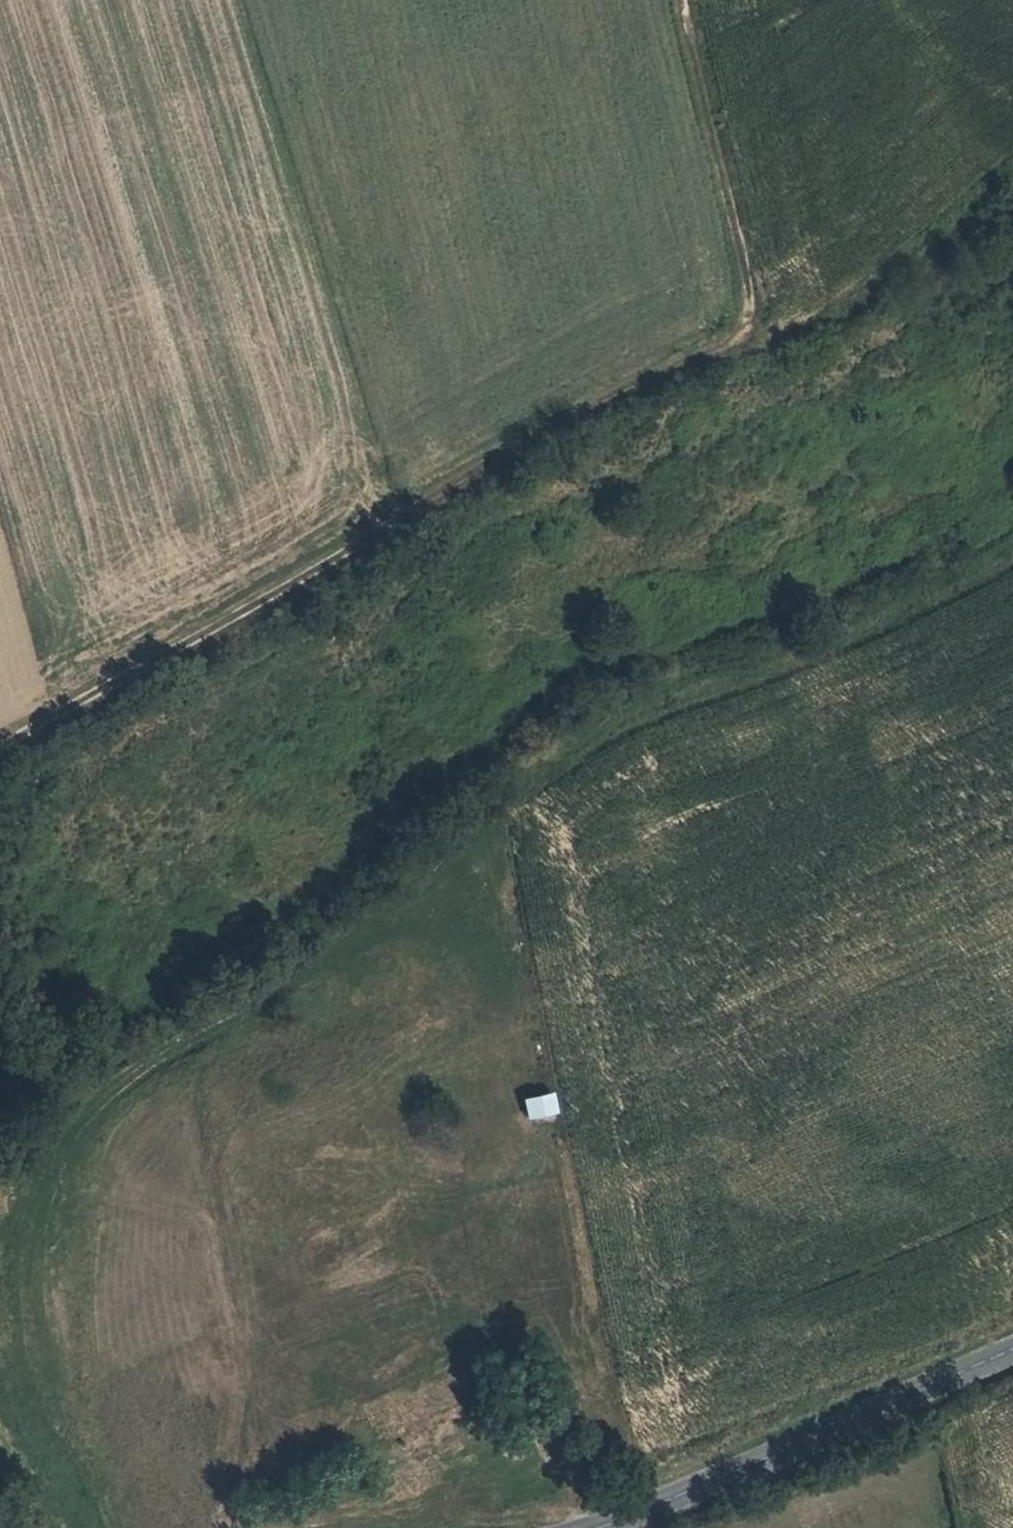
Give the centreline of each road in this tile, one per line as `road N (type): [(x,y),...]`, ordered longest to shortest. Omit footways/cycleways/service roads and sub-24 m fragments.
road 1 (track): [(0,760),(744,331),(752,284),(687,22),(689,0)]
road 2 (tertiary): [(1012,1351),(593,1527)]

